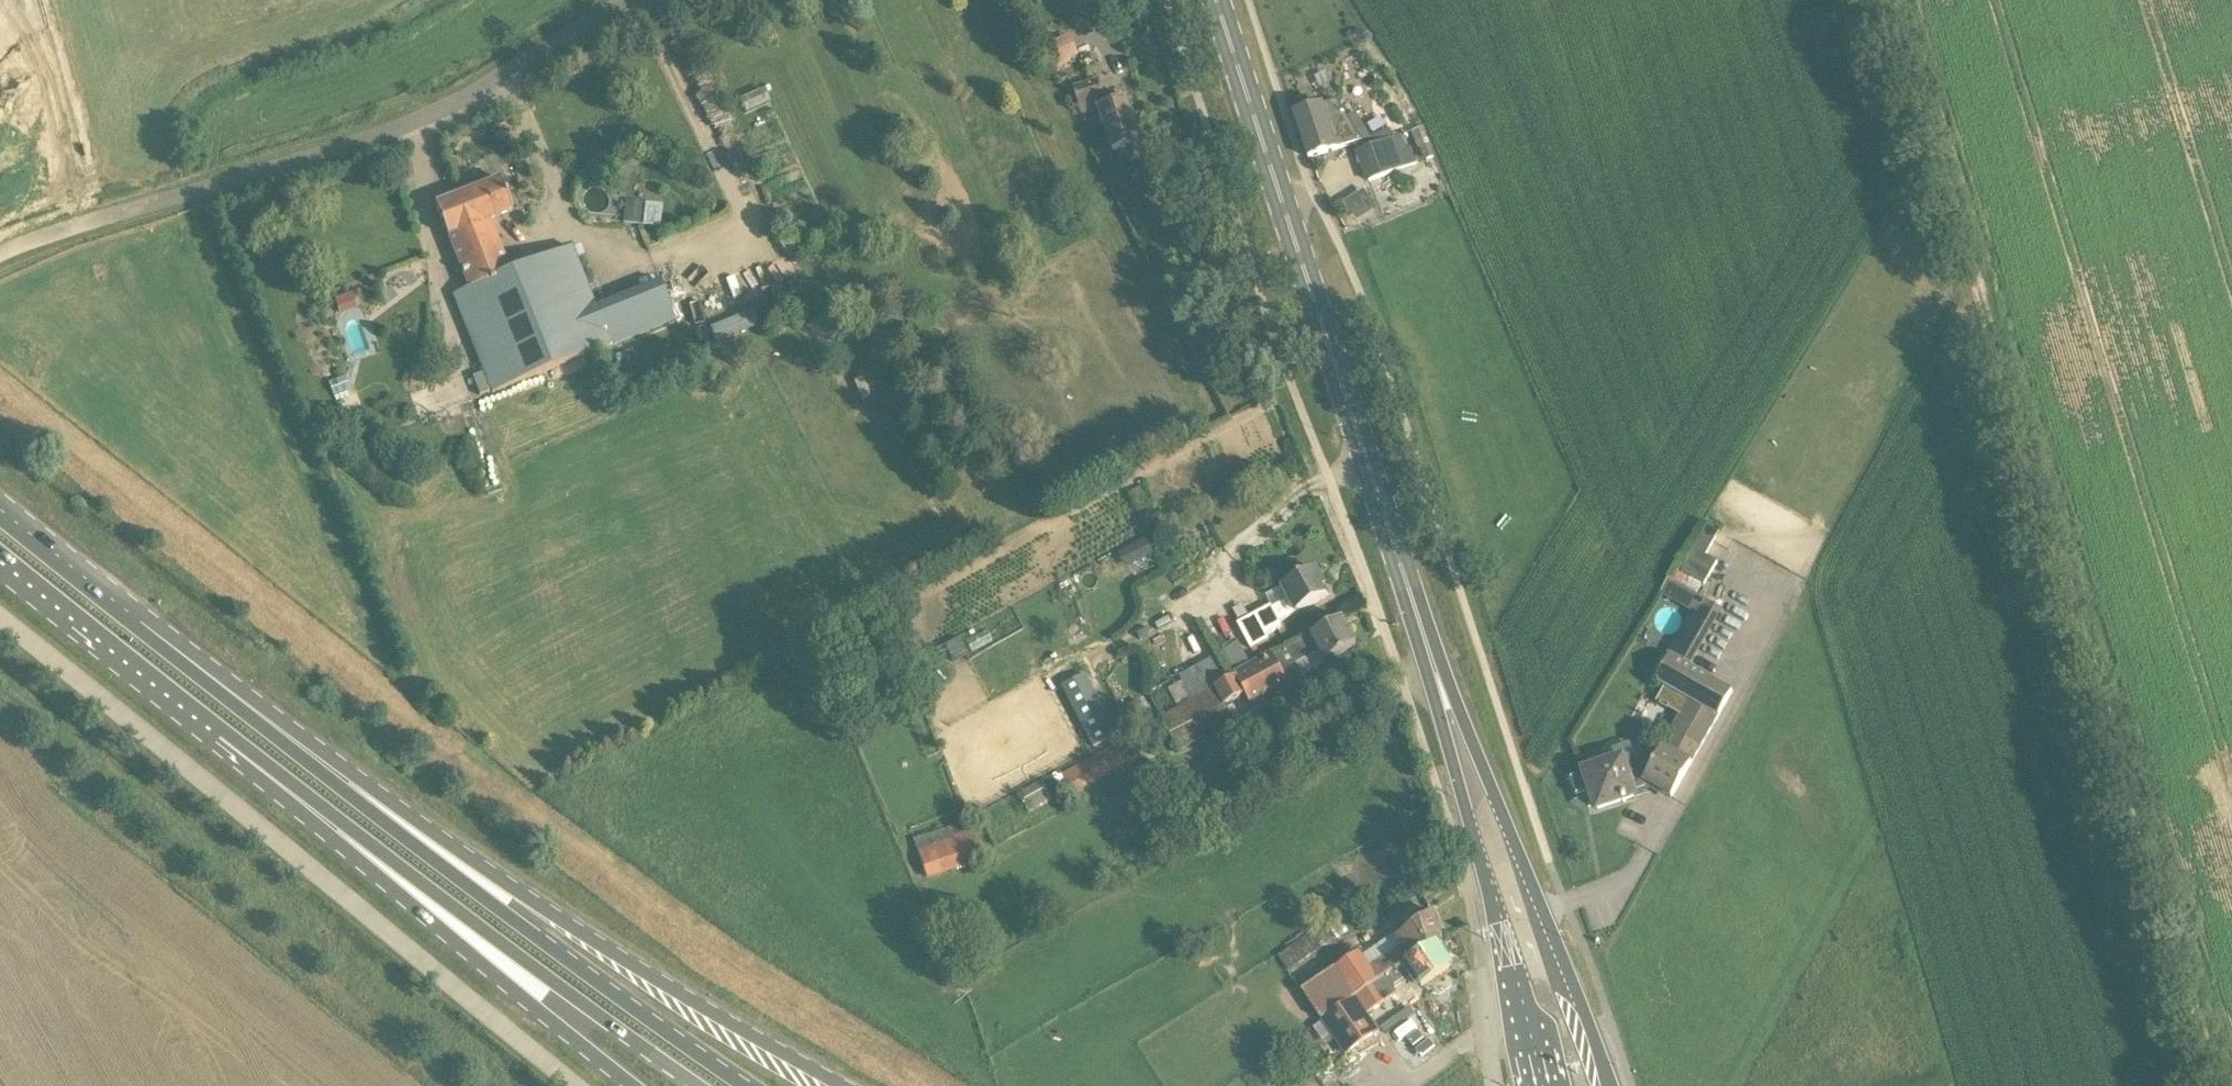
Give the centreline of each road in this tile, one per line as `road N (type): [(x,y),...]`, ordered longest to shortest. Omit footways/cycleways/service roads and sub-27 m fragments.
road 1 (track): [(2218,1085),(1887,0)]
road 2 (primary): [(1487,825),(1217,0)]
road 3 (primary): [(837,1085),(661,986),(429,834),(152,633)]
road 4 (primary): [(741,1085),(264,729),(152,633)]
road 5 (unclassified): [(0,618),(566,1085)]
road 6 (unclassified): [(0,259),(405,132),(540,63),(632,0)]
road 7 (primary): [(232,746),(697,1085)]
road 8 (primary): [(232,746),(630,1085)]
road 9 (primary): [(0,560),(232,746)]
road 10 (primary): [(1612,1085),(1583,1011),(1487,825)]
road 11 (primary): [(152,633),(0,513)]
road 12 (primary): [(1509,954),(1544,1085)]
road 13 (unclassified): [(1509,954),(1485,1036),(1493,1085)]
road 14 (primary): [(1487,825),(1509,954)]

